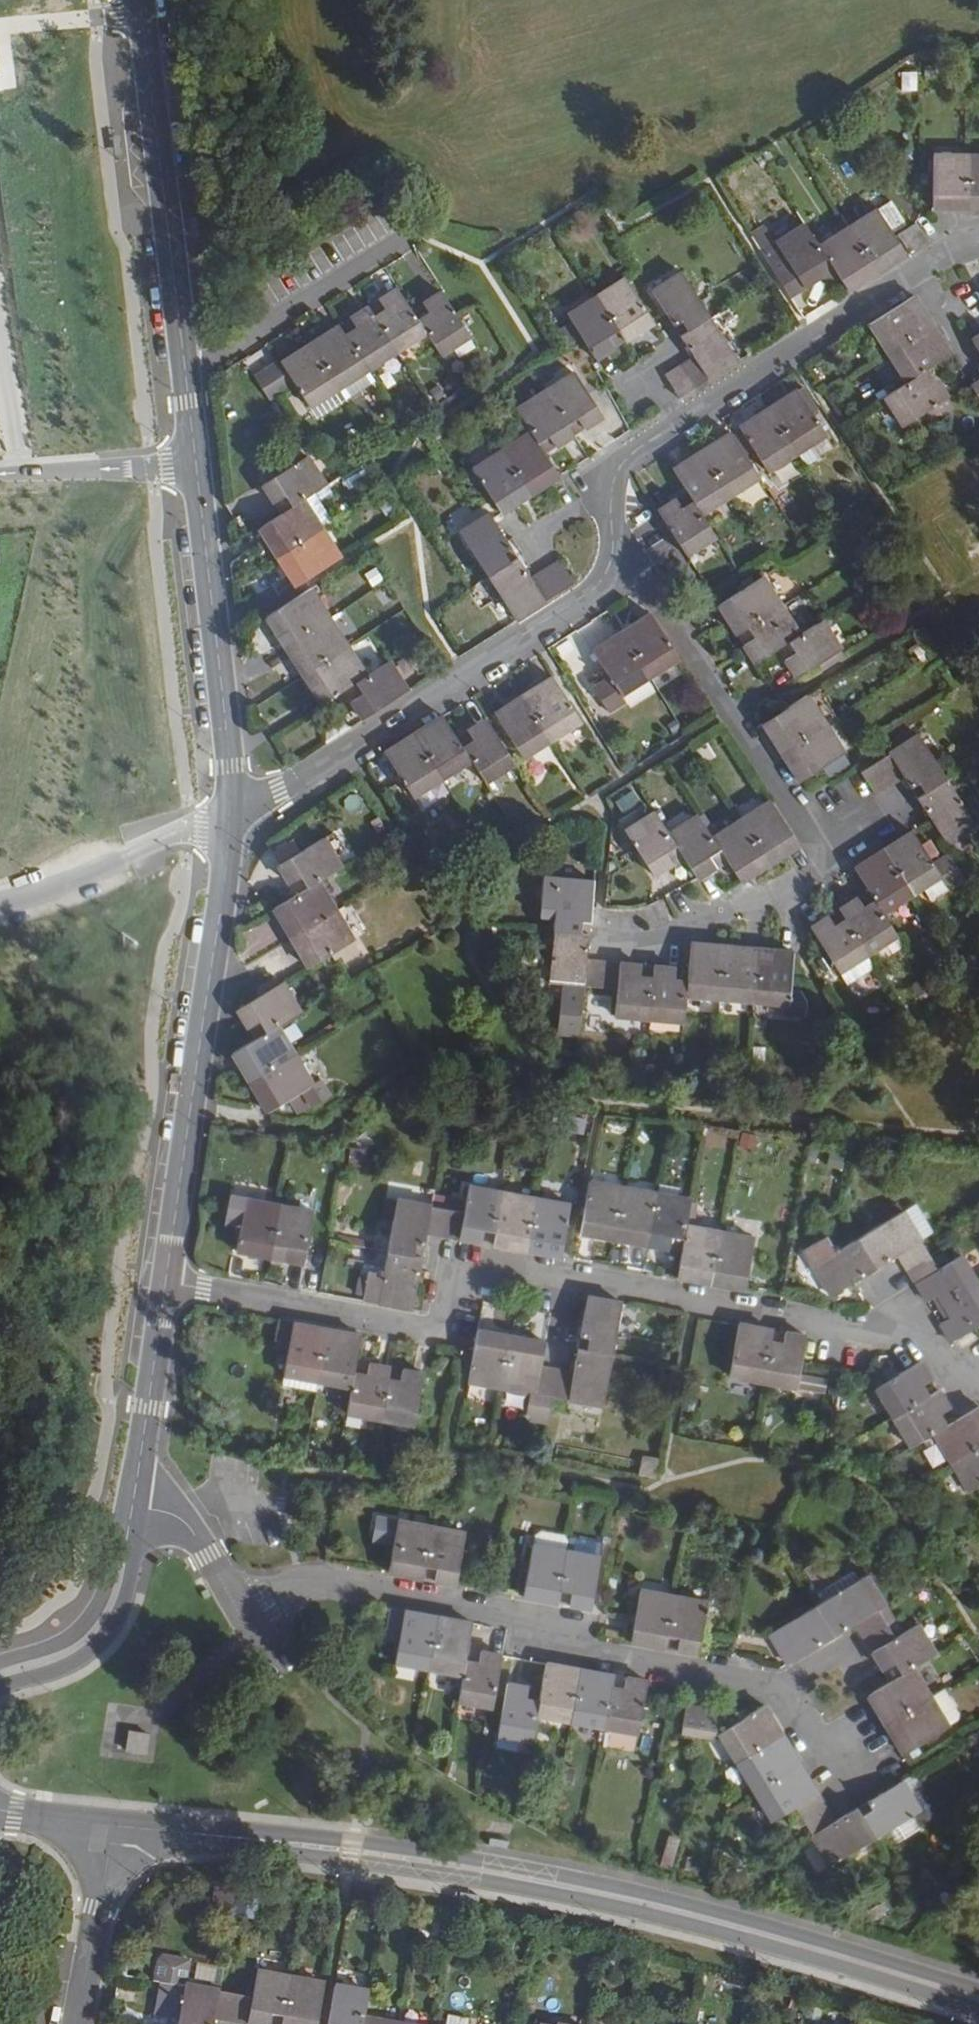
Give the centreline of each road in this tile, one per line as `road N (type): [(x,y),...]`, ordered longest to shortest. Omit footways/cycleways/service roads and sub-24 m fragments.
road 1 (tertiary): [(116,1824),(410,1859),(582,1890),(978,2000)]
road 2 (residential): [(978,1382),(950,1374),(917,1340),(492,1264),(451,1278),(443,1320),(423,1332),(166,1285)]
road 3 (residential): [(850,1755),(807,1738),(779,1690),(566,1651),(537,1618),(331,1584),(285,1595),(247,1619)]
road 4 (residential): [(596,931),(672,934),(778,898),(828,870),(613,544)]
road 5 (residential): [(613,544),(615,476),(641,447),(918,270),(978,244)]
road 6 (residential): [(232,819),(591,592),(608,570),(613,544)]
road 7 (tertiary): [(166,1285),(232,819)]
road 8 (tertiary): [(186,380),(141,0)]
road 9 (tertiary): [(232,819),(196,459)]
road 10 (residential): [(394,241),(186,380)]
road 11 (residential): [(0,902),(232,819)]
road 12 (tertiary): [(0,1675),(90,1636),(119,1585),(132,1507)]
road 13 (tertiary): [(132,1507),(166,1285)]
road 14 (residential): [(116,1824),(76,2023)]
road 15 (residential): [(196,459),(0,476)]
road 16 (residential): [(247,1619),(187,1523),(132,1507)]

